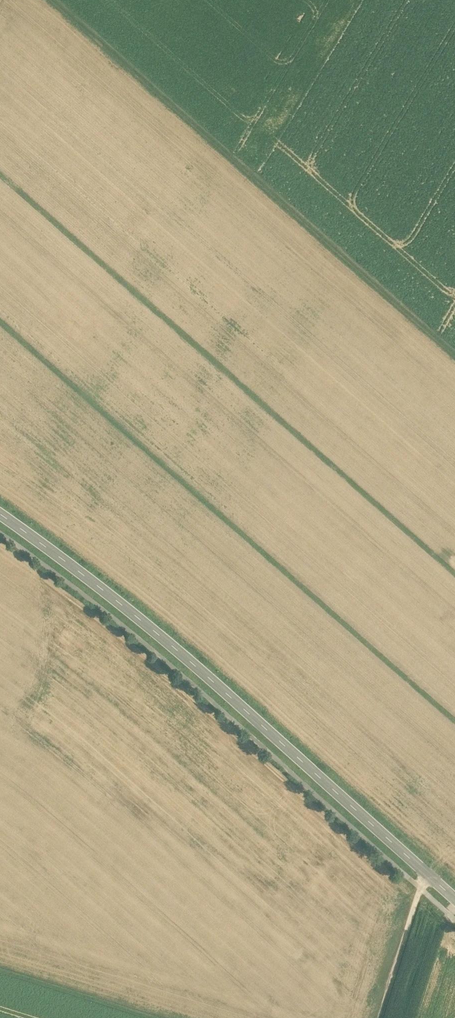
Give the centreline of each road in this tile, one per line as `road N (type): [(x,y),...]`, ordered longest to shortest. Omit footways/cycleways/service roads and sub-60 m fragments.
road 1 (tertiary): [(454,898),(156,632),(0,513)]
road 2 (track): [(454,352),(57,0)]
road 3 (track): [(0,972),(150,1017)]

